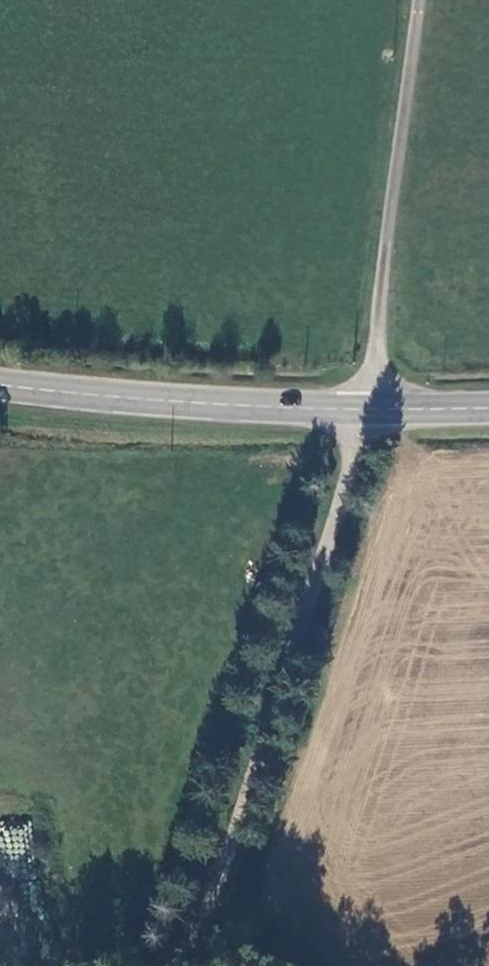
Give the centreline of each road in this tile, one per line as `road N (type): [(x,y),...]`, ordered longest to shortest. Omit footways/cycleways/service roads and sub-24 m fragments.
road 1 (track): [(173,965),(366,410)]
road 2 (primary): [(488,407),(229,405),(0,385)]

